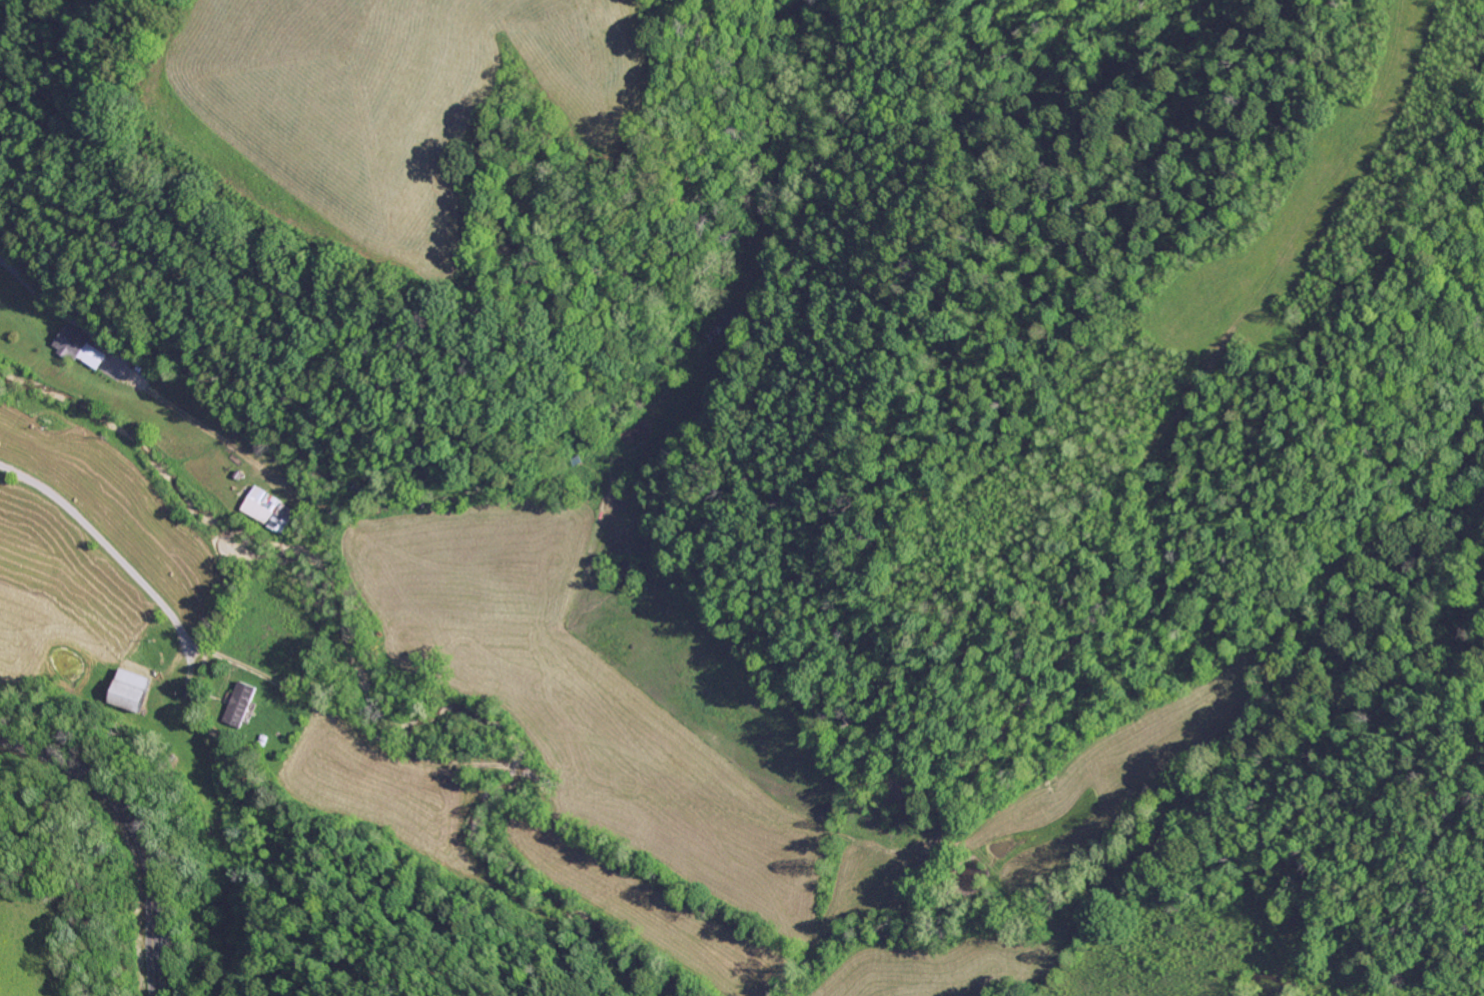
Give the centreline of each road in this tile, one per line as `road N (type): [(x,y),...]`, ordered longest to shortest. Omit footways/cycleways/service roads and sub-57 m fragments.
road 1 (secondary): [(162,995),(135,828),(102,792),(0,742)]
road 2 (residential): [(190,671),(191,649),(170,612),(53,493),(0,466)]

